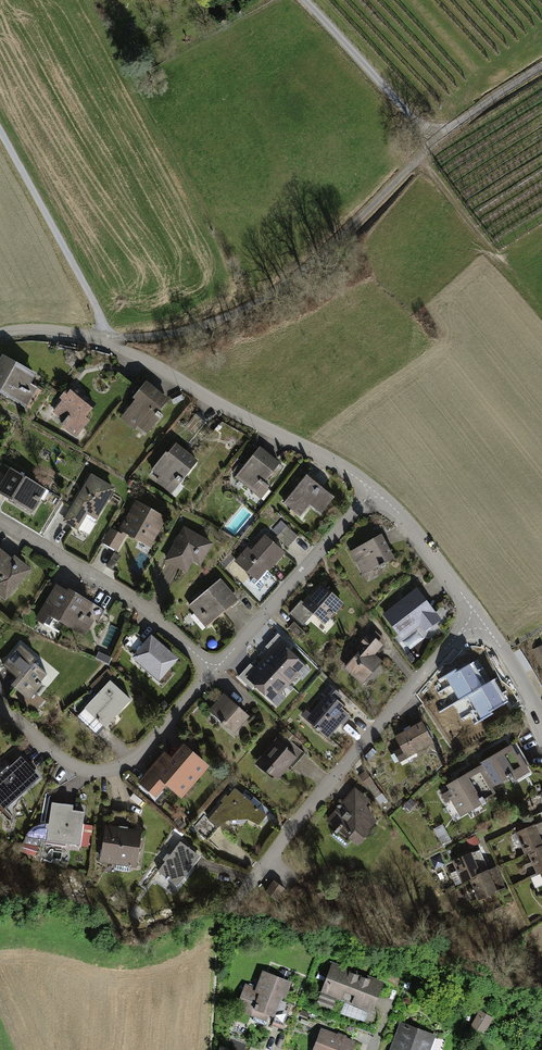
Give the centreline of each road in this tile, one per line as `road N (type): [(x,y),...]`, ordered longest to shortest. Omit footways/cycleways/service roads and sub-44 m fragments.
road 1 (residential): [(0,332),(56,330),(119,346),(374,491)]
road 2 (track): [(119,346),(252,306),(316,261),(435,142)]
road 3 (residential): [(248,882),(411,683),(480,617)]
road 4 (residential): [(215,669),(142,751),(104,771),(86,772),(52,752),(0,708)]
road 5 (residential): [(0,520),(129,598),(215,669)]
road 6 (residential): [(374,491),(215,669)]
road 7 (track): [(104,341),(105,327),(0,133)]
road 8 (track): [(304,0),(435,142)]
road 9 (residential): [(374,491),(480,617)]
road 10 (track): [(435,142),(541,66)]
road 11 (residential): [(480,617),(541,726)]

